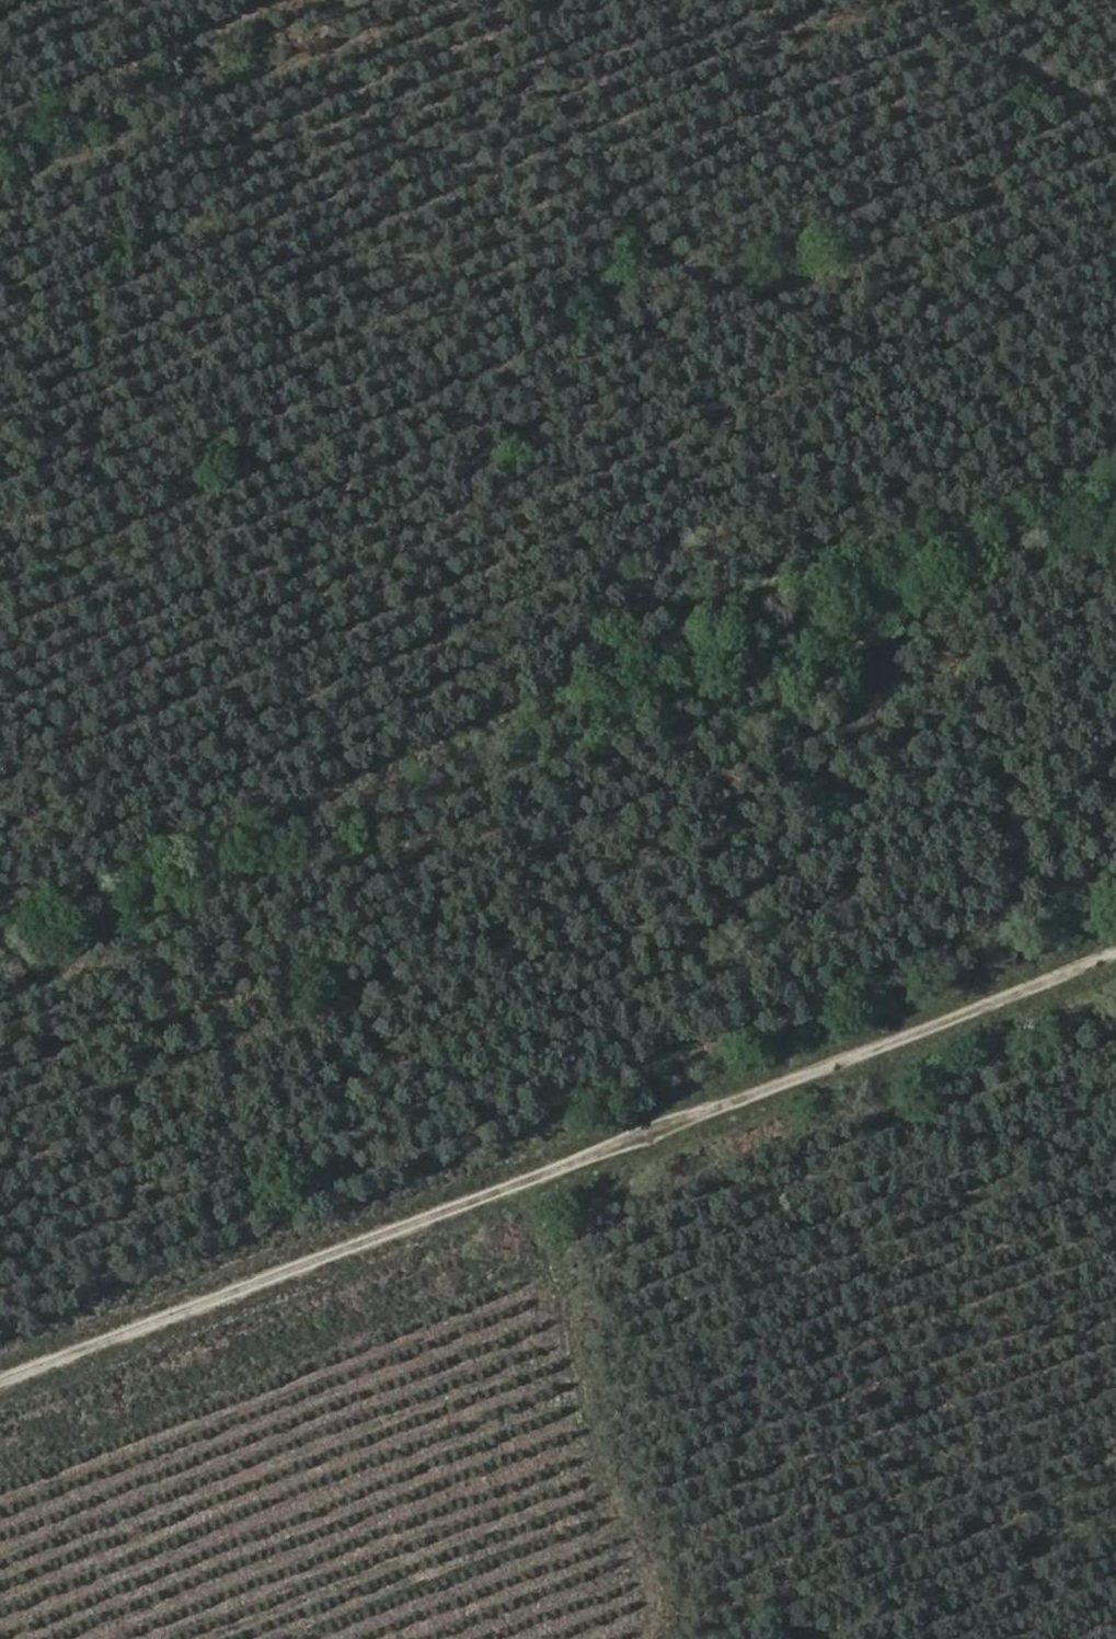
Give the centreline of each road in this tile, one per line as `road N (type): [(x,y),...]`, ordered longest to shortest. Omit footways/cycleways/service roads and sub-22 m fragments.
road 1 (track): [(0,1388),(1115,958)]

